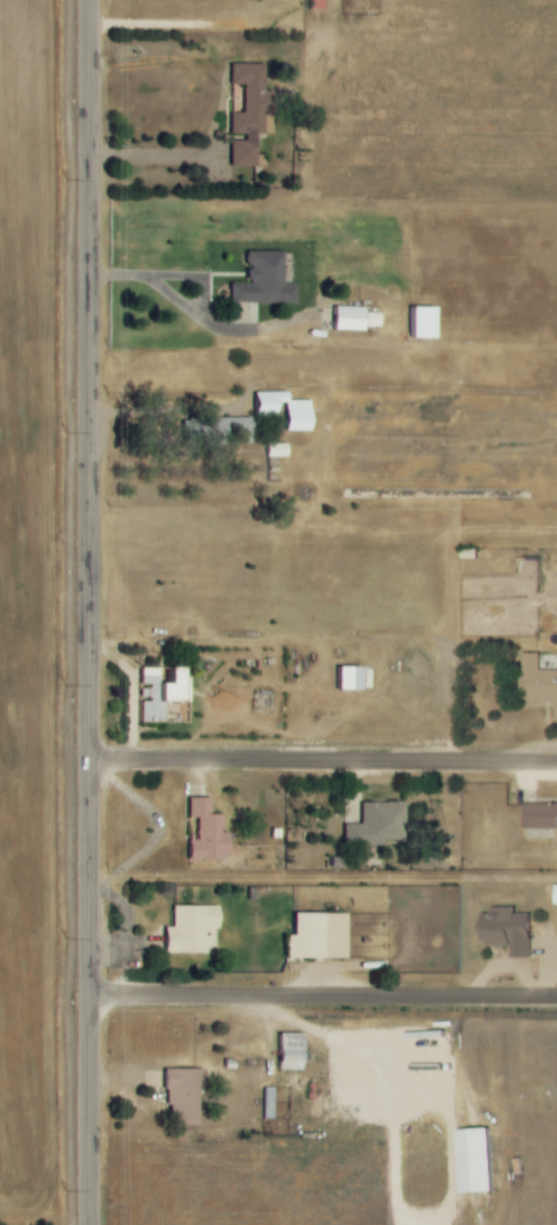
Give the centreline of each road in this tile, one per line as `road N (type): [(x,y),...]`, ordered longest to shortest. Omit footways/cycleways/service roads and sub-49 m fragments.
road 1 (tertiary): [(89,1224),(89,0)]
road 2 (residential): [(88,996),(556,1003)]
road 3 (residential): [(91,755),(556,760)]

